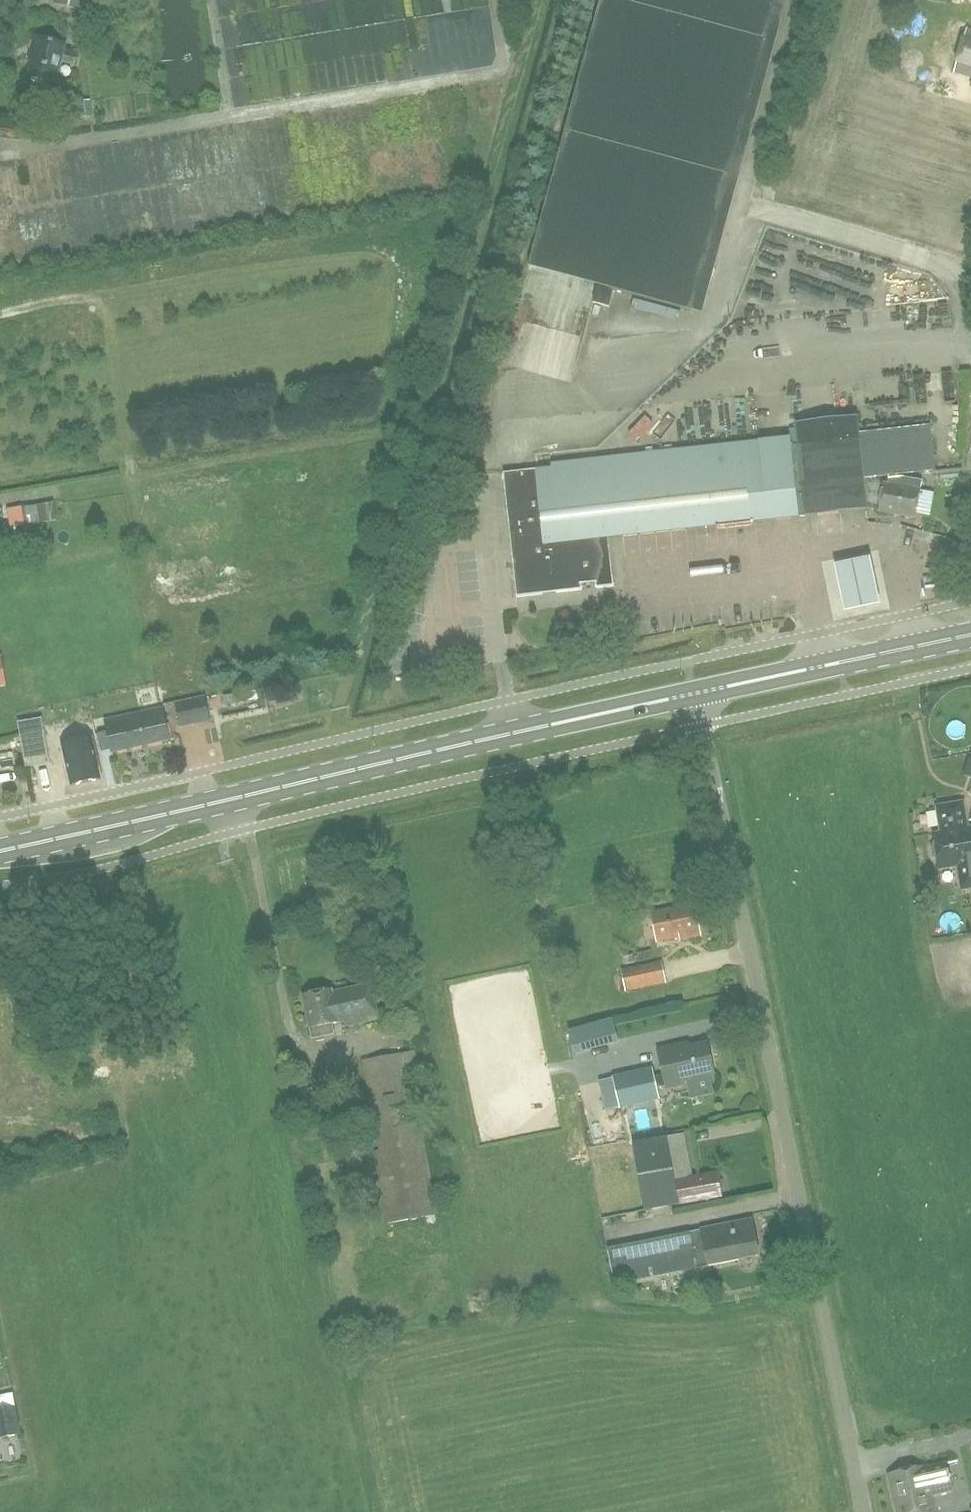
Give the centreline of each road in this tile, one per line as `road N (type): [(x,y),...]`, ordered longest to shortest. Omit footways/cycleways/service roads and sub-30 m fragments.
road 1 (unclassified): [(862,1511),(692,695)]
road 2 (primary): [(0,852),(692,695)]
road 3 (primary): [(692,695),(970,636)]

